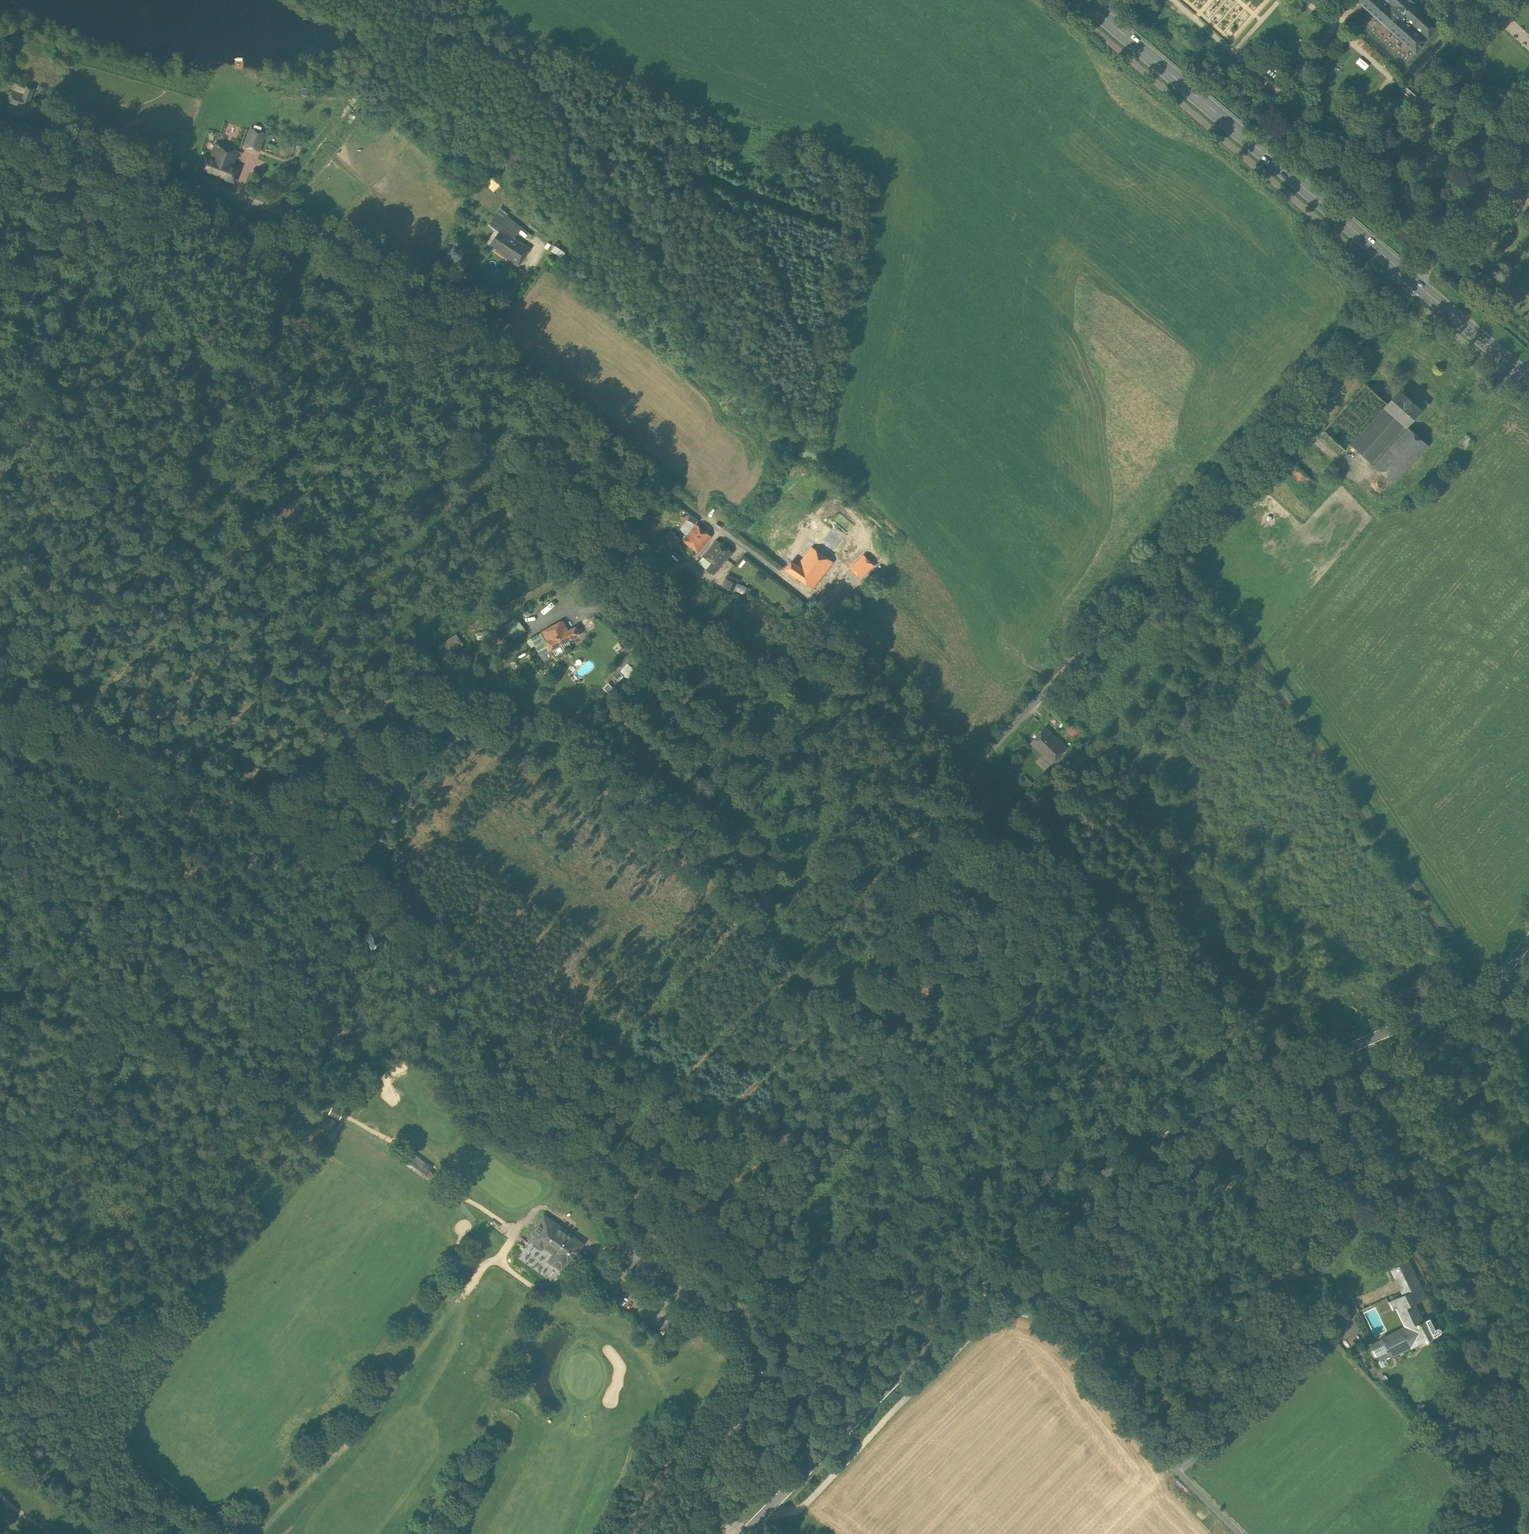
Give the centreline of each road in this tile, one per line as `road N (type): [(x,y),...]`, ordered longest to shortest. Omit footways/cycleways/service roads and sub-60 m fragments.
road 1 (track): [(0,117),(276,210),(409,287),(553,409),(804,593),(977,768)]
road 2 (track): [(0,720),(307,828),(354,864),(388,907),(462,1047),(526,1117),(773,1278)]
road 3 (track): [(977,768),(1407,290)]
road 4 (primary): [(1085,0),(1528,377)]
road 5 (tertiary): [(1039,1234),(1131,1158),(1488,985),(1528,939)]
road 6 (track): [(1291,1074),(977,768)]
road 7 (tertiary): [(1039,1234),(786,1491)]
road 8 (track): [(773,1278),(789,1406),(786,1491)]
road 9 (track): [(1068,1335),(1034,1315),(995,1315),(915,1390),(890,1386)]
road 10 (track): [(773,1278),(985,1292)]
road 11 (track): [(915,1390),(803,1507),(762,1515)]
road 12 (track): [(349,859),(461,699)]

